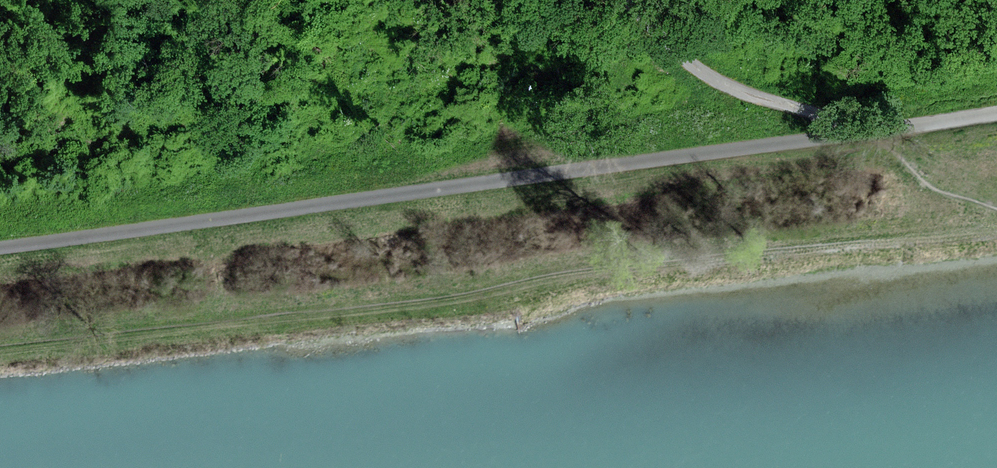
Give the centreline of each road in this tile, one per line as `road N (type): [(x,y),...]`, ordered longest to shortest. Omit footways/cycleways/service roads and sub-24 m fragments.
road 1 (track): [(0,248),(996,115)]
road 2 (track): [(0,356),(384,309),(581,273),(996,232)]
road 3 (track): [(630,0),(685,59),(737,91),(867,135)]

